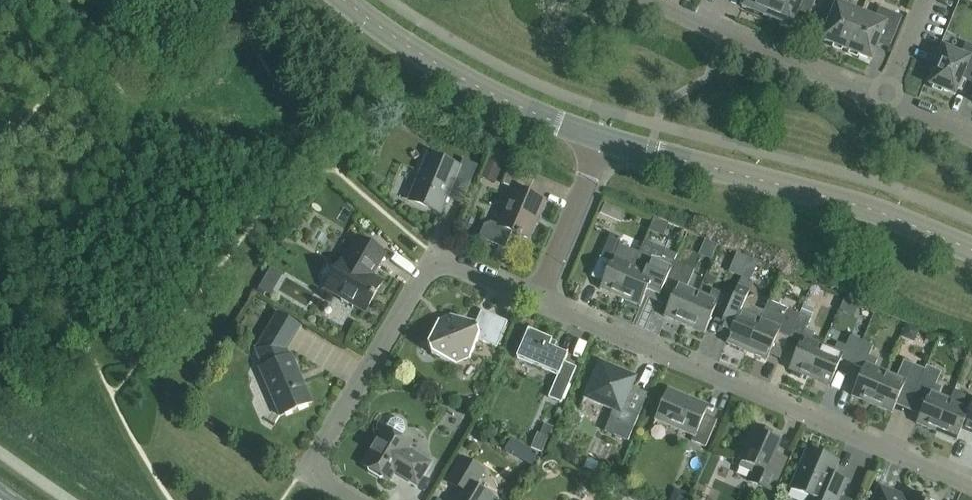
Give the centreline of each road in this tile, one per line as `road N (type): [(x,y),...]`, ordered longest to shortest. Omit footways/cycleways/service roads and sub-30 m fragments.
road 1 (residential): [(971,490),(540,302)]
road 2 (residential): [(362,499),(325,477),(327,452),(434,261),(540,302)]
road 3 (tertiary): [(971,253),(851,207),(602,141)]
road 4 (tertiary): [(602,141),(498,98),(346,0)]
road 5 (residential): [(891,102),(649,0)]
road 6 (residential): [(540,302),(602,141)]

